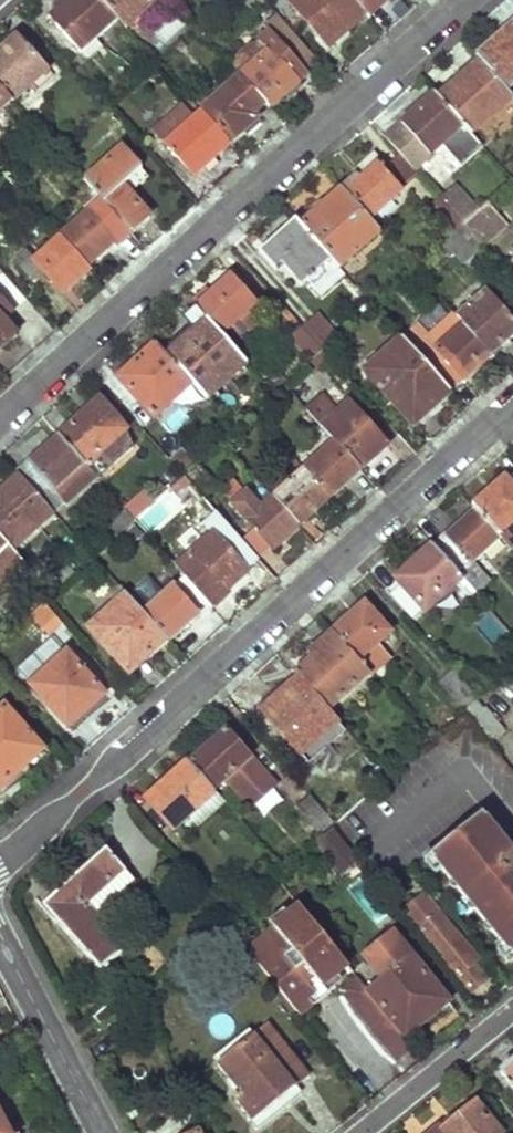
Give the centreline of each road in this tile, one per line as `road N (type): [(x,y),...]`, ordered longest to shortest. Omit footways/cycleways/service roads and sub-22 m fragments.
road 1 (residential): [(0,862),(512,403)]
road 2 (residential): [(0,417),(464,0)]
road 3 (tertiary): [(0,940),(102,1132)]
road 4 (residential): [(358,1132),(512,1007)]

